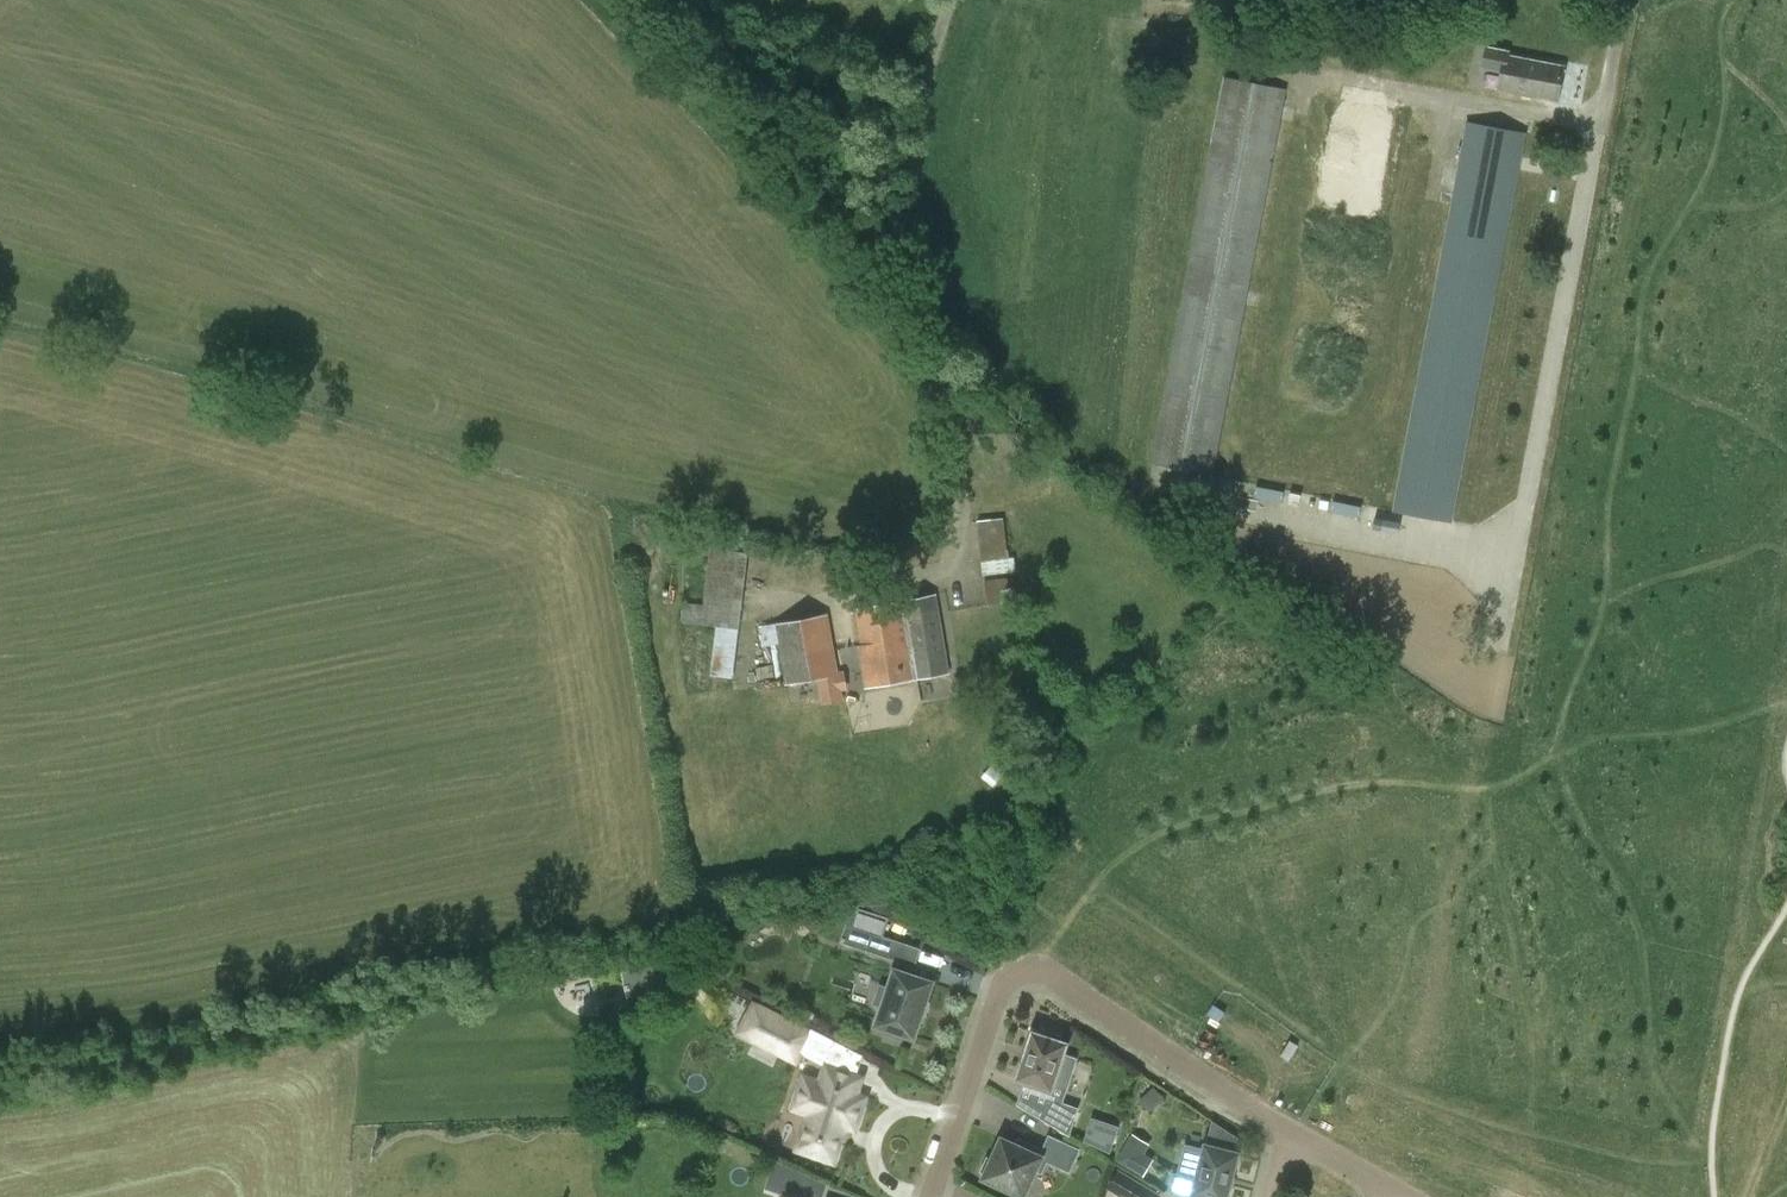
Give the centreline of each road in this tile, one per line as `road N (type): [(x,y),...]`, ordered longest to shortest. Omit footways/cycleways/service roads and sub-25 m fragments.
road 1 (residential): [(1289,1126),(1045,964),(1024,965),(1006,977),(931,1196)]

